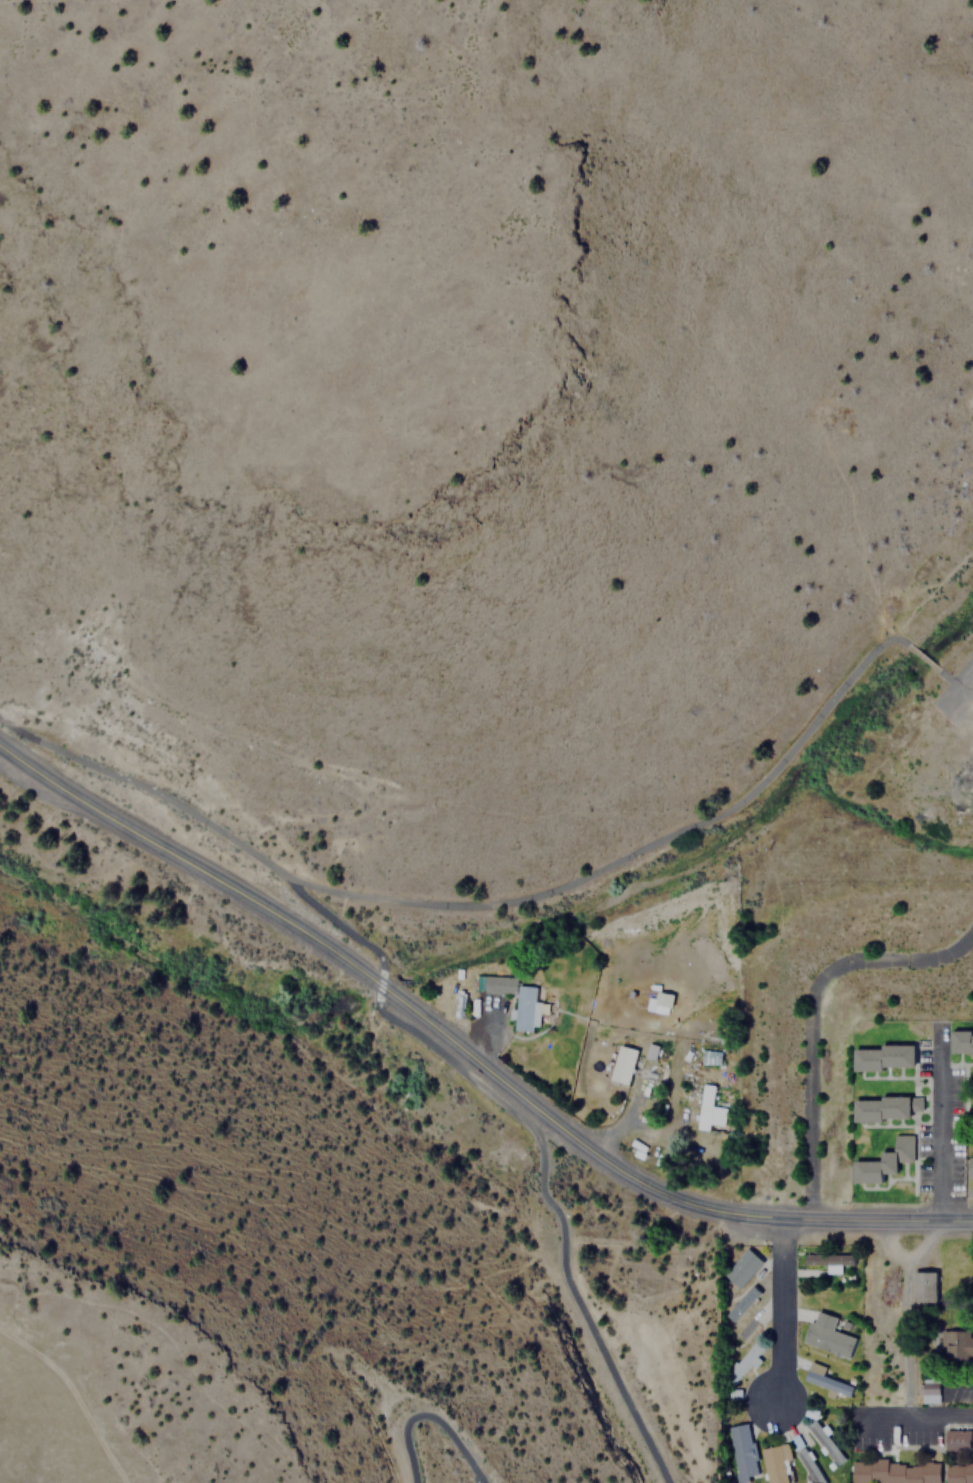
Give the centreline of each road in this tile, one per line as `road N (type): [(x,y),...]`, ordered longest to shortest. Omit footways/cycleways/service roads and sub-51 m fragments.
road 1 (tertiary): [(749,1219),(695,1209),(645,1187),(400,1001),(256,904),(55,786),(0,743)]
road 2 (tertiary): [(972,1220),(749,1219)]
road 3 (residential): [(781,1219),(776,1402)]

